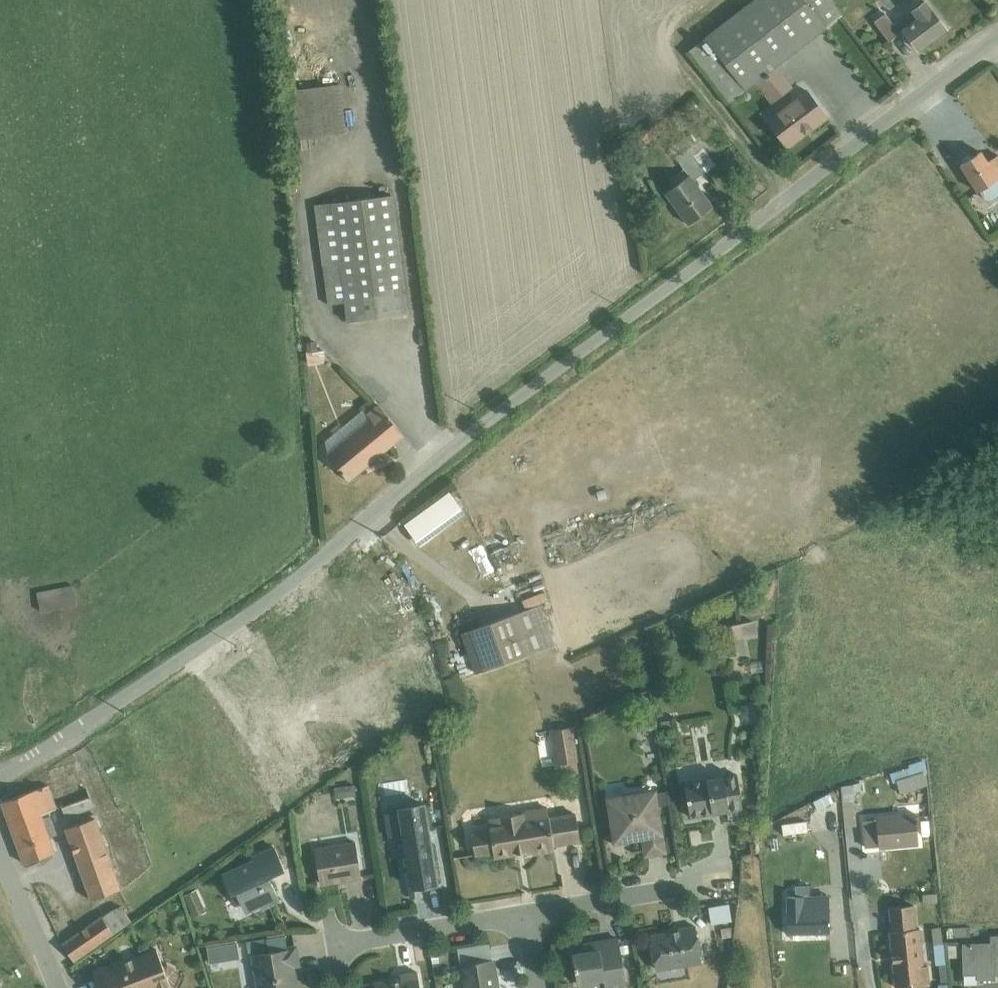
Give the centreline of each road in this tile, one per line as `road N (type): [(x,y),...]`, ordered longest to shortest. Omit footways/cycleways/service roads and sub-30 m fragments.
road 1 (residential): [(0,778),(241,620),(454,446),(997,36)]
road 2 (residential): [(335,944),(526,913)]
road 3 (residential): [(526,913),(676,887)]
road 4 (residential): [(59,987),(0,854)]

